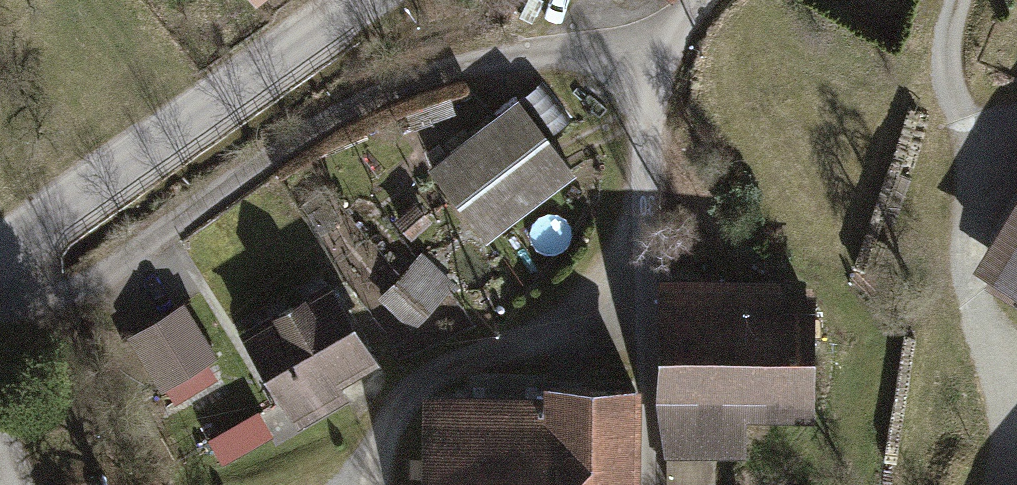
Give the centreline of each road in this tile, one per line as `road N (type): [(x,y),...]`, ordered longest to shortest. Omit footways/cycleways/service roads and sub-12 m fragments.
road 1 (residential): [(639,60),(527,60),(370,97),(95,283),(31,294),(0,274)]
road 2 (tertiary): [(367,0),(0,258)]
road 3 (residential): [(639,60),(655,484)]
road 4 (track): [(953,0),(955,115),(978,164),(965,252),(972,305),(1016,346)]

